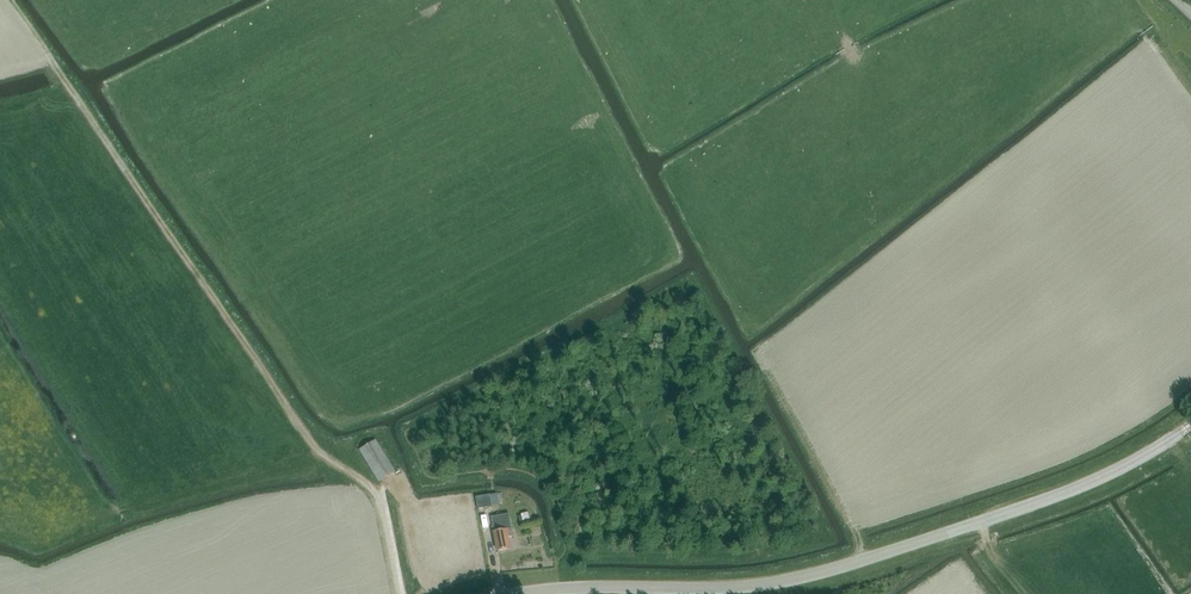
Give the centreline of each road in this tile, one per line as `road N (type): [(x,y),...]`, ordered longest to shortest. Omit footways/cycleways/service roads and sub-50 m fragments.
road 1 (tertiary): [(519,593),(794,580),(1039,502),(1190,425)]

